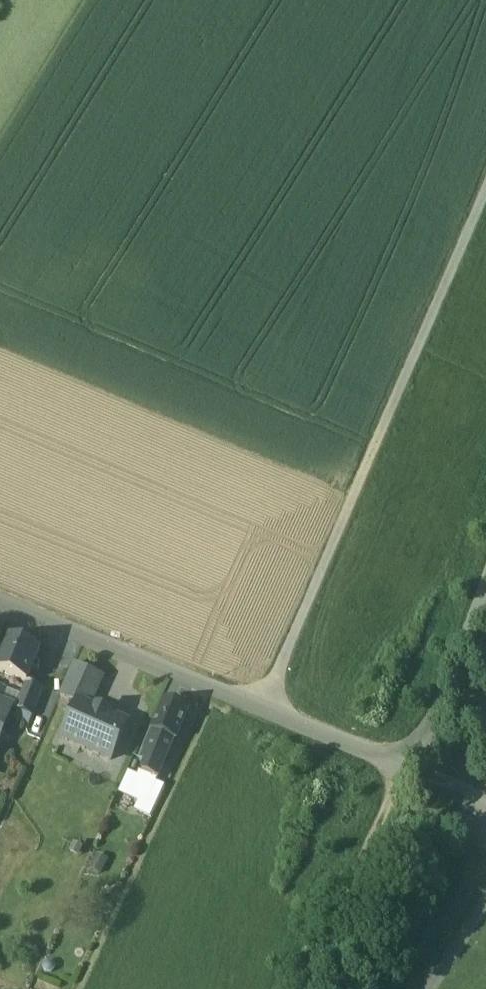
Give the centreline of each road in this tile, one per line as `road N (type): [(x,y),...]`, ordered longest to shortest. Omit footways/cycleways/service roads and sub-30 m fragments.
road 1 (track): [(260,709),(485,191)]
road 2 (residential): [(0,605),(404,769)]
road 3 (track): [(287,988),(404,769)]
road 4 (residential): [(404,769),(429,729),(485,575)]

